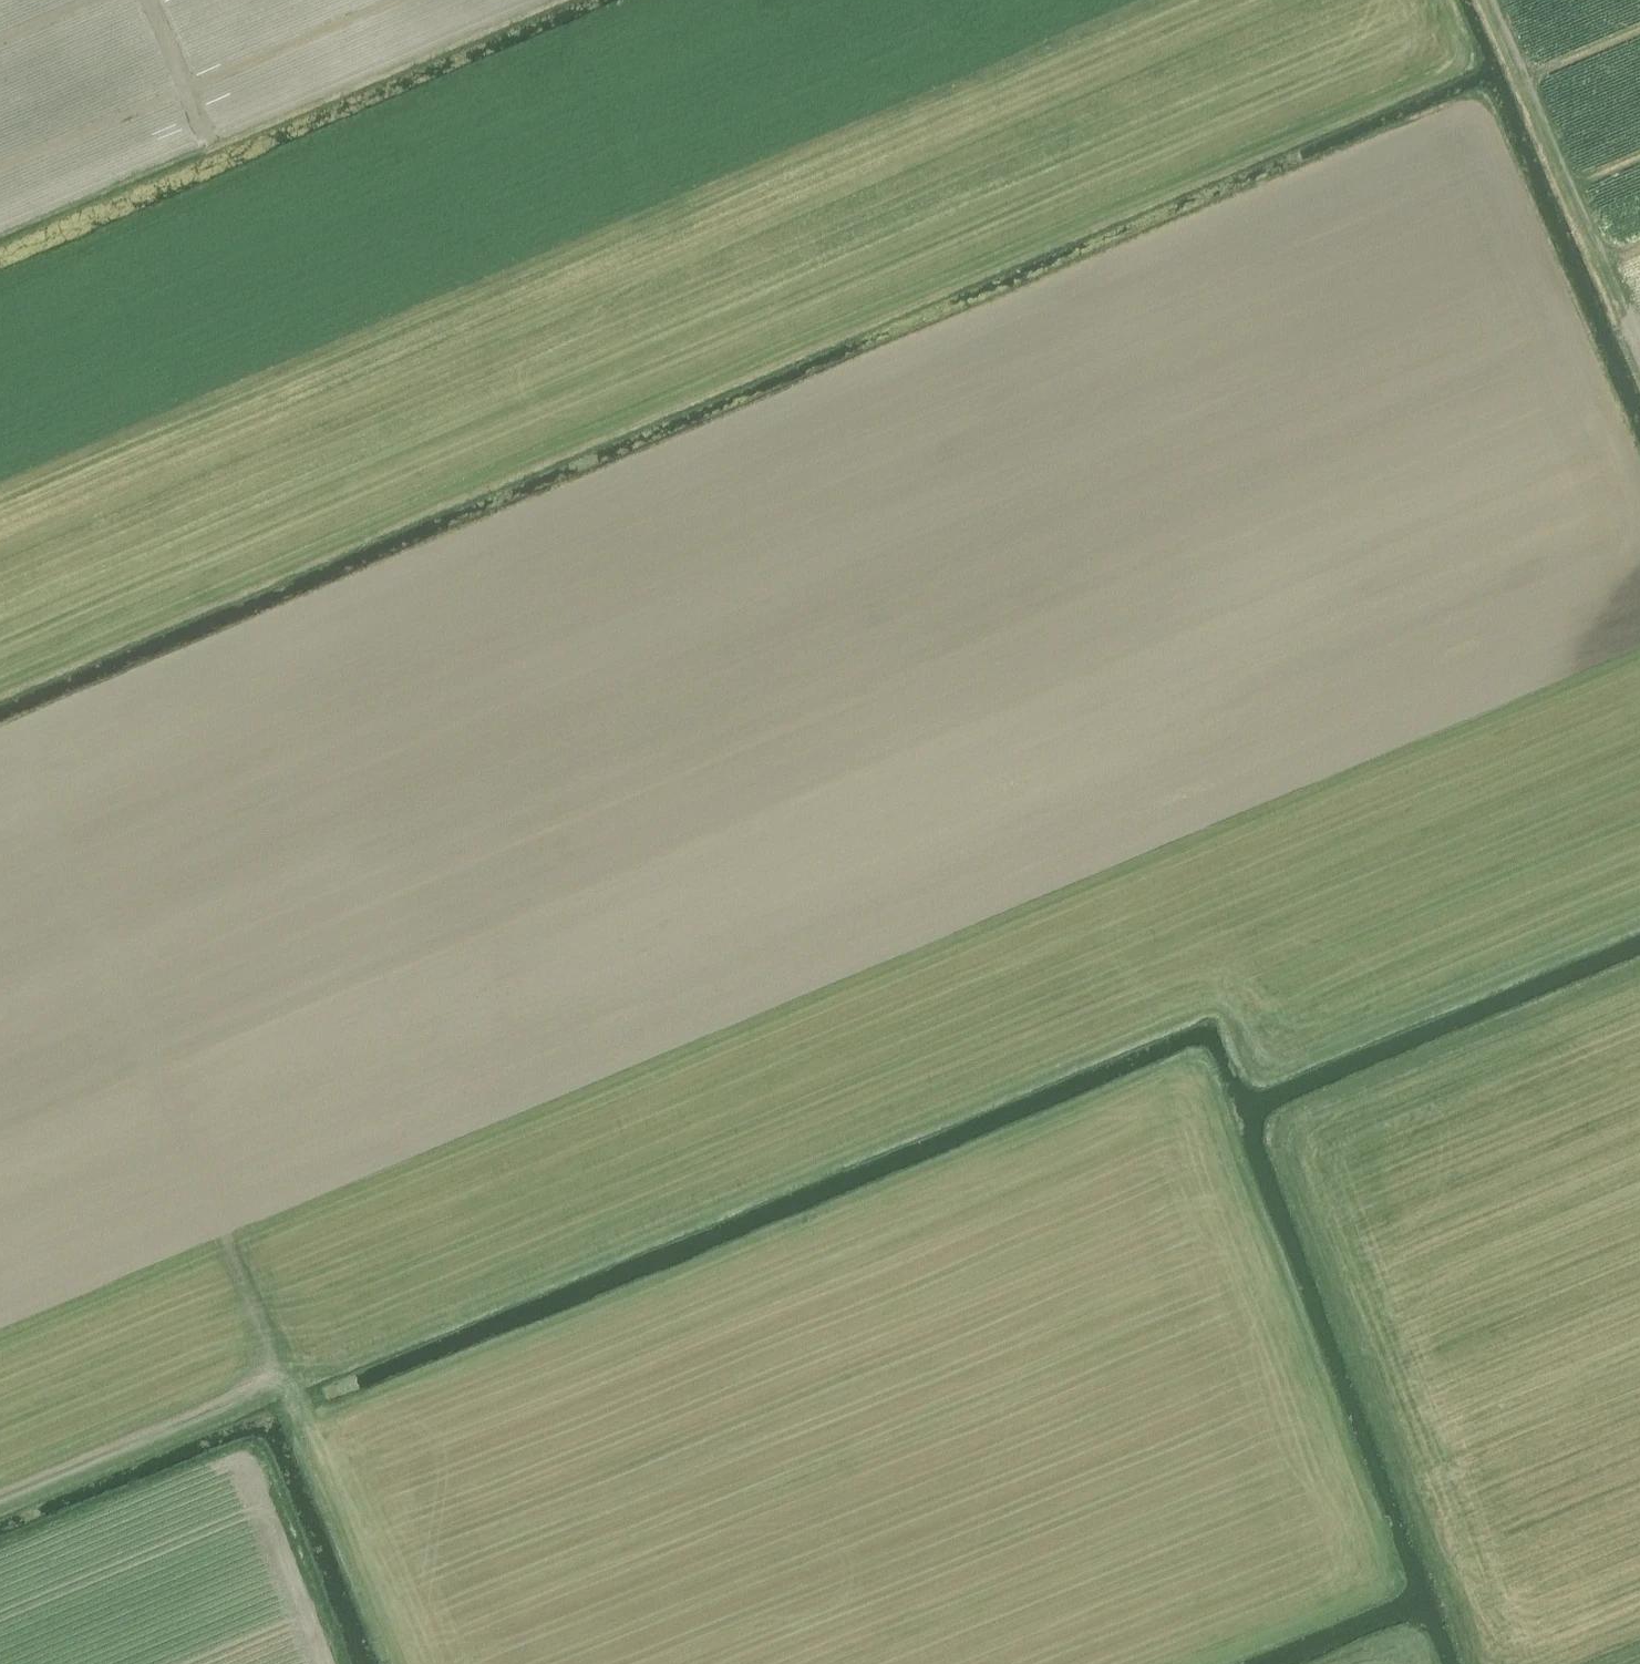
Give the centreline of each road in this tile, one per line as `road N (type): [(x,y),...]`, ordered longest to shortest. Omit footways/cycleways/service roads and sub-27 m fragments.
road 1 (track): [(1086,0),(919,60)]

